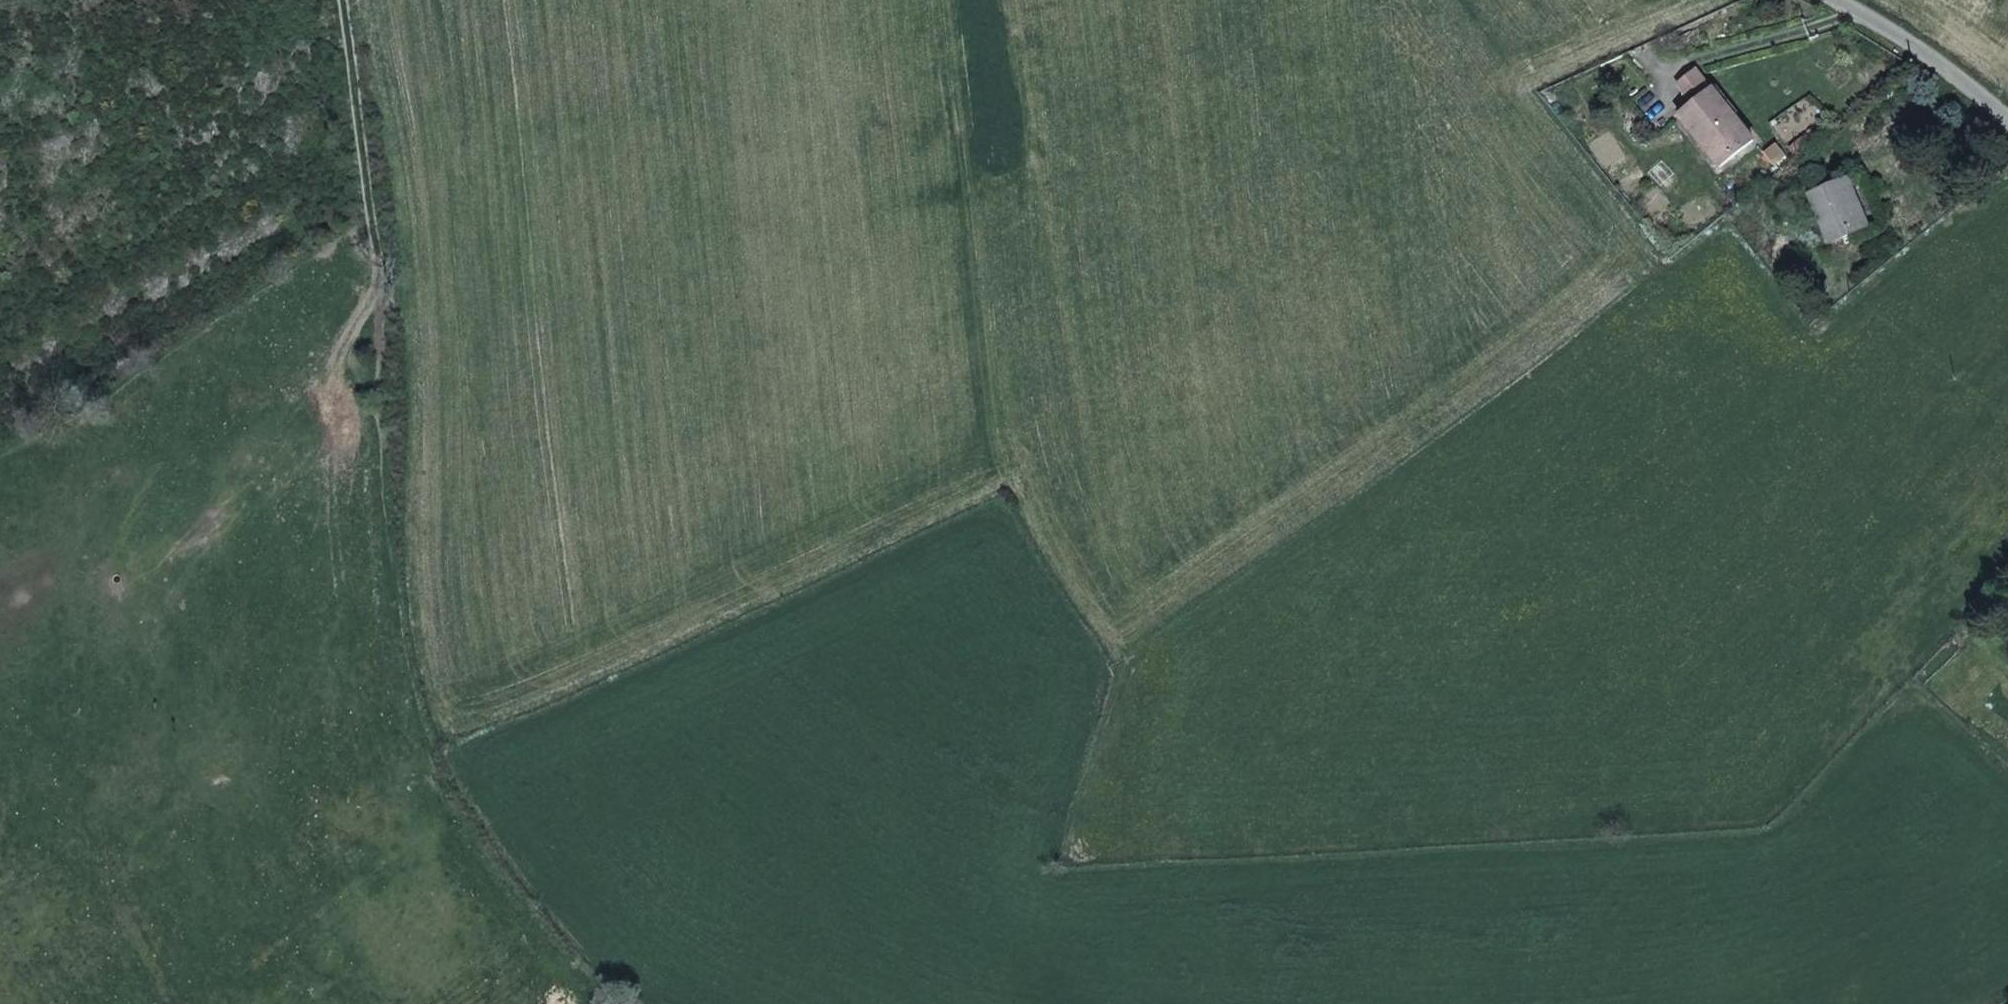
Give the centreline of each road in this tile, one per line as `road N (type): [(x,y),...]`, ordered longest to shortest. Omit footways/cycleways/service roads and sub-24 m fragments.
road 1 (unclassified): [(1834,0),(1901,36),(2007,118)]

